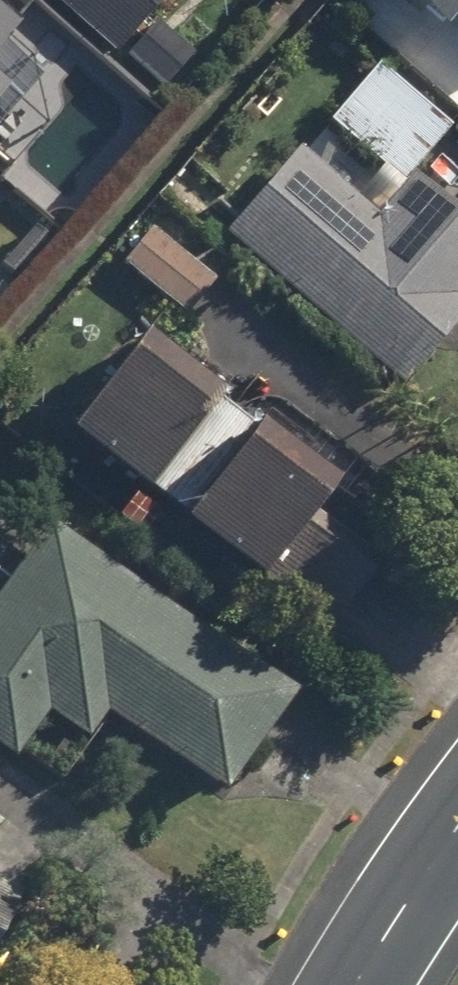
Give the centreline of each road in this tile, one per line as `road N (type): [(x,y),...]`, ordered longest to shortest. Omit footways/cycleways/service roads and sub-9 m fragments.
road 1 (secondary): [(457,827),(357,984)]

